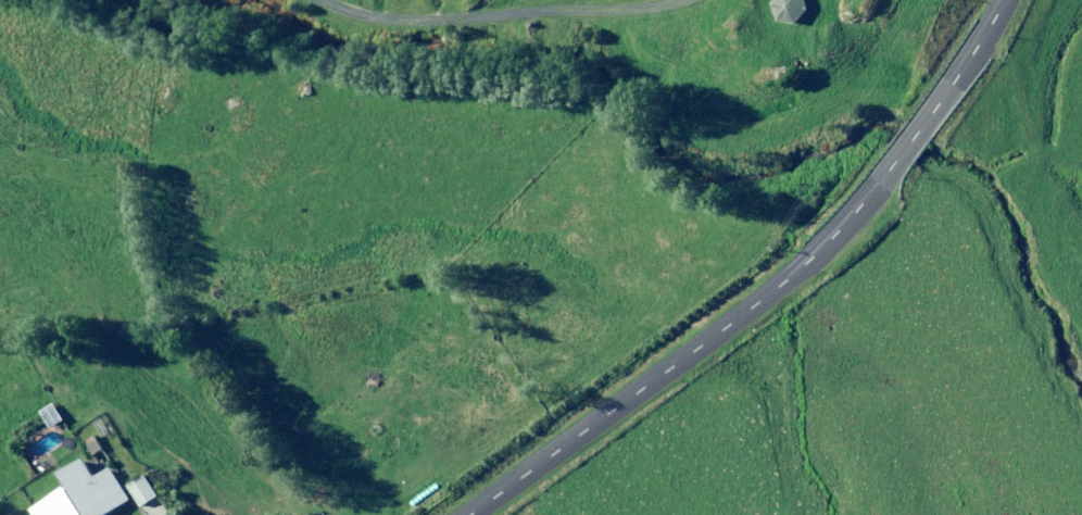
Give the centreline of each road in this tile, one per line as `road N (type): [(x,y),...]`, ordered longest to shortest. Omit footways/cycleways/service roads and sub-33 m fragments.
road 1 (tertiary): [(466,514),(819,248),(916,133),(1002,0)]
road 2 (track): [(656,0),(471,10),(402,0)]

